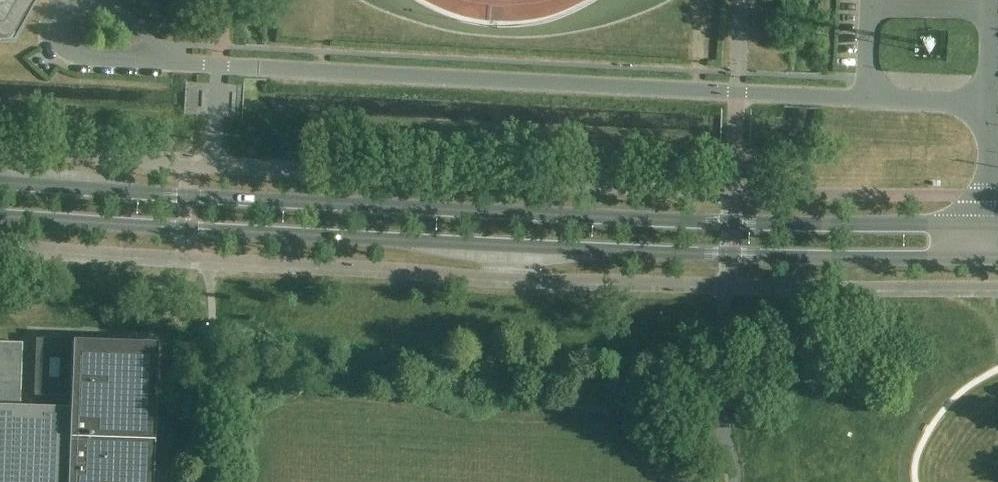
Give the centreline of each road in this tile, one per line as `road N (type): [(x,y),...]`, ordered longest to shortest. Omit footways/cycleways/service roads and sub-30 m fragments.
road 1 (secondary): [(990,223),(730,223),(0,181)]
road 2 (secondary): [(0,216),(729,255),(990,257)]
road 3 (unclassified): [(990,223),(988,102)]

